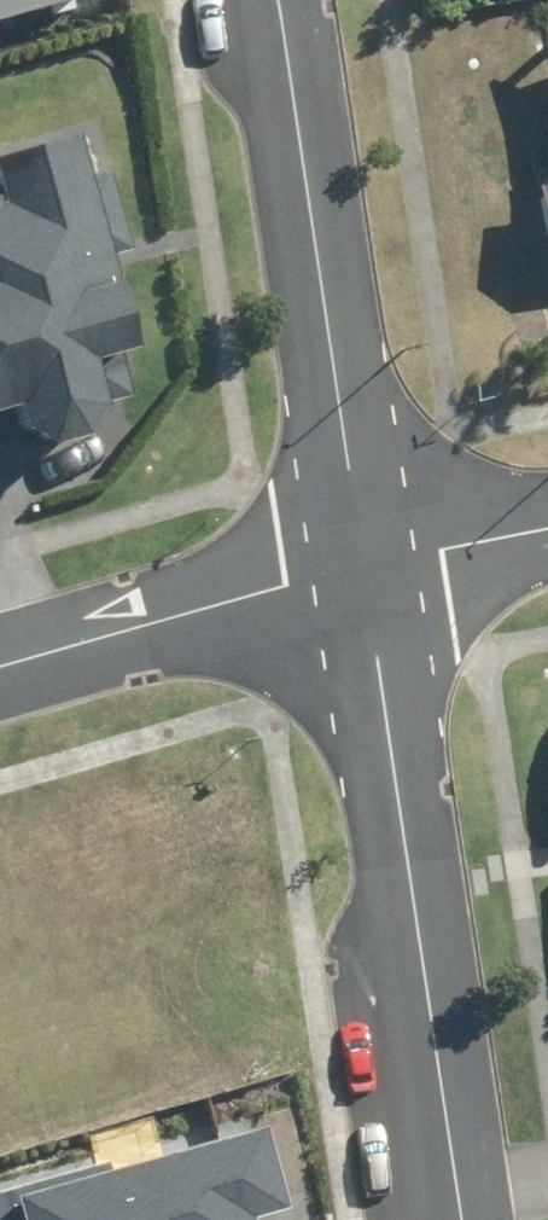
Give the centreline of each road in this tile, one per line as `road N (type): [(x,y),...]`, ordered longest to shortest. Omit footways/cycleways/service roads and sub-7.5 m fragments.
road 1 (residential): [(465,1219),(356,560)]
road 2 (residential): [(356,560),(255,0)]
road 3 (residential): [(0,661),(356,560)]
road 4 (residential): [(356,560),(547,523)]

